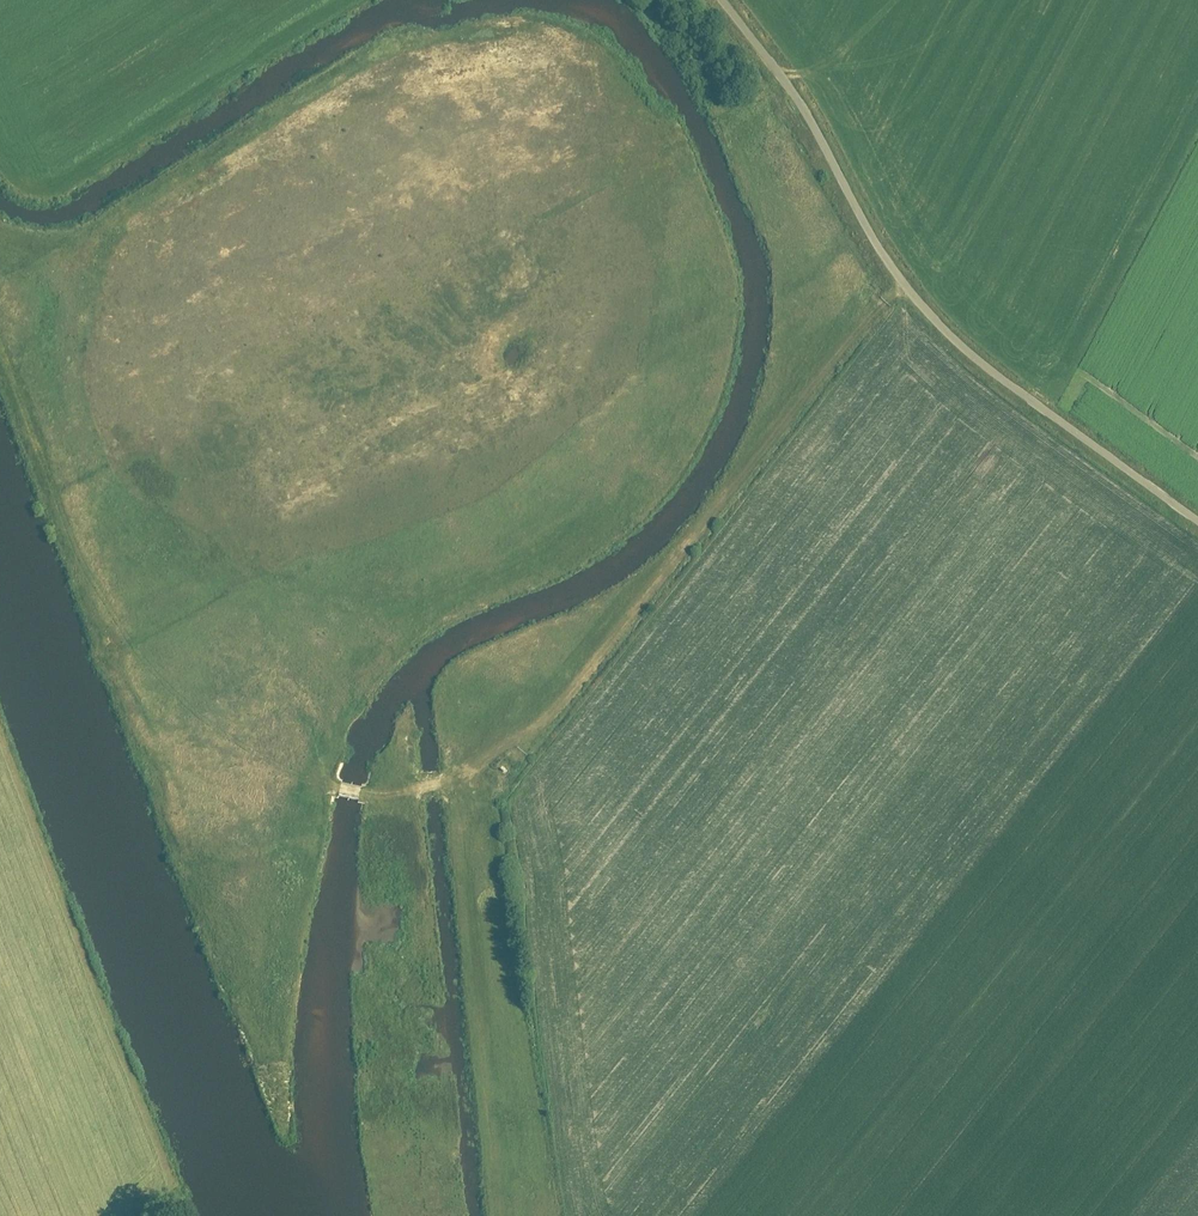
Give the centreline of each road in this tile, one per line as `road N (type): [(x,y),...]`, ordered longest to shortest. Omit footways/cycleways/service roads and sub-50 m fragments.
road 1 (unclassified): [(1197,520),(983,363),(932,316),(873,239),(812,122),(724,0)]

